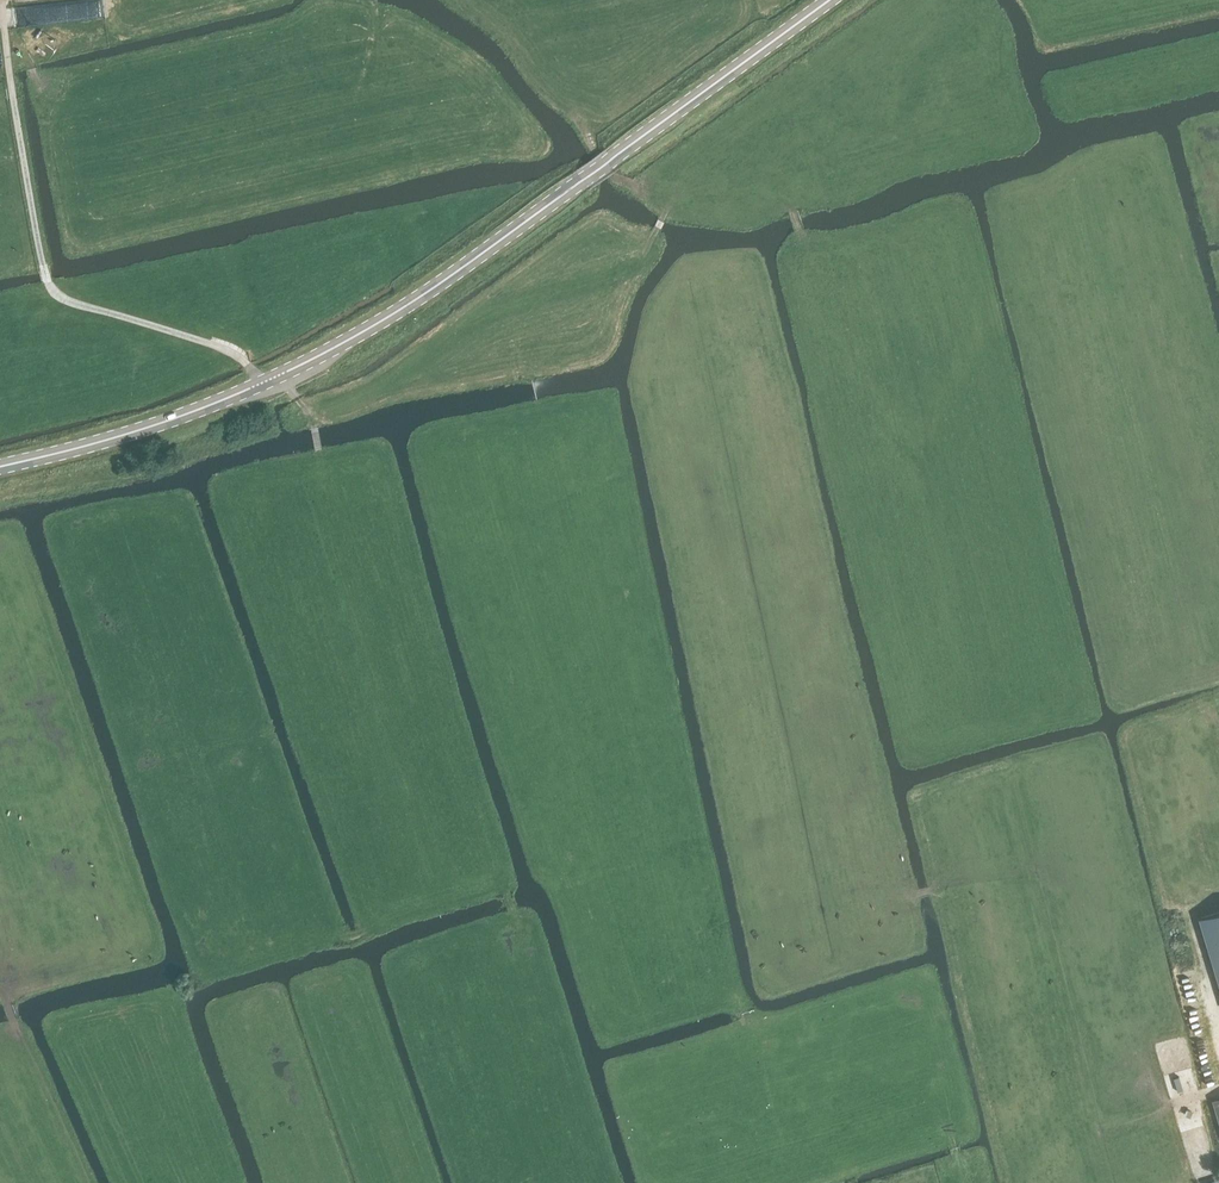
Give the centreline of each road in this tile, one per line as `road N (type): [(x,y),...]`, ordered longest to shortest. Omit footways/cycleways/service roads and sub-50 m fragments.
road 1 (secondary): [(0,467),(148,429),(264,385),(406,308),(830,0)]
road 2 (track): [(665,215),(594,151),(526,65),(458,0)]

